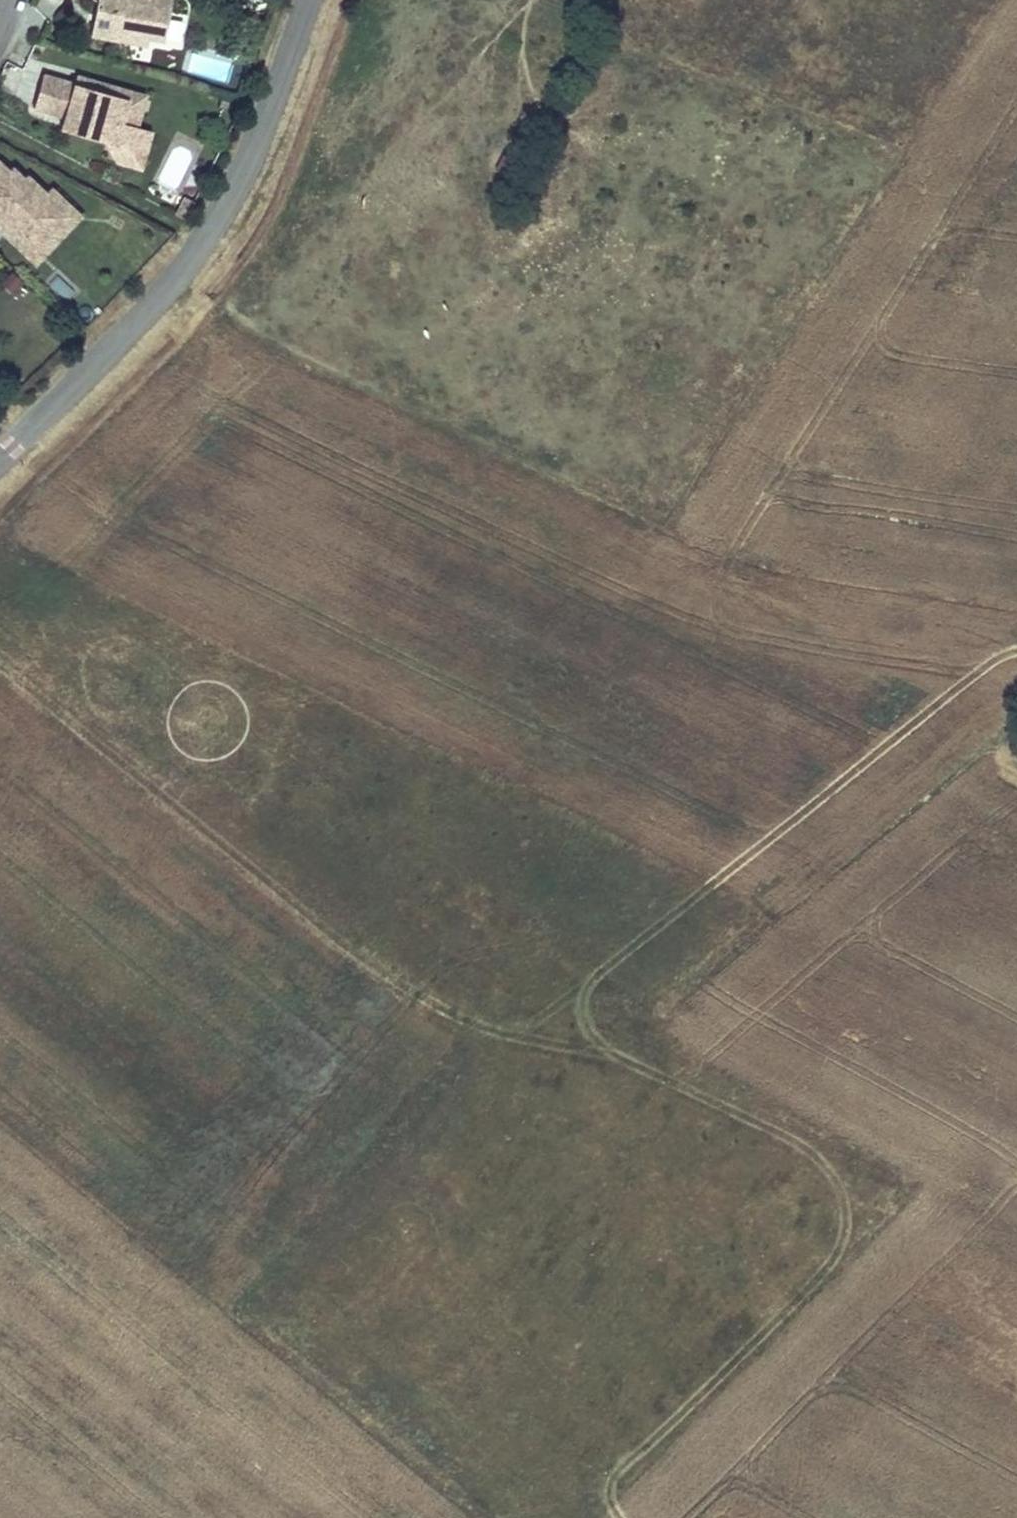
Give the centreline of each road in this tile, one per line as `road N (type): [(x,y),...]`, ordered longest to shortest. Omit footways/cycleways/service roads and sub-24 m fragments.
road 1 (unclassified): [(309,0),(252,161),(213,226),(177,279),(0,459)]

